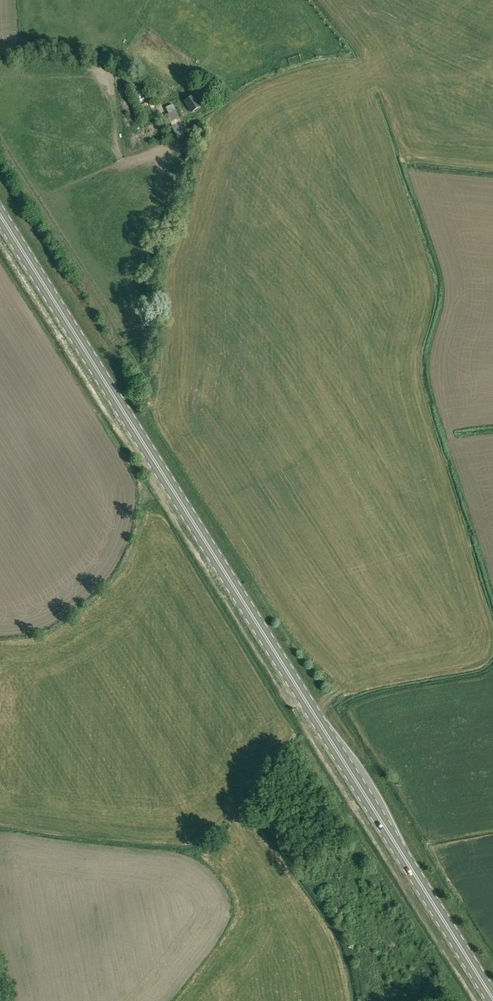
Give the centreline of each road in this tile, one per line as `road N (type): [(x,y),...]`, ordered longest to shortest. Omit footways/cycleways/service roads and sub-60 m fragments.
road 1 (primary): [(492,1000),(0,220)]

